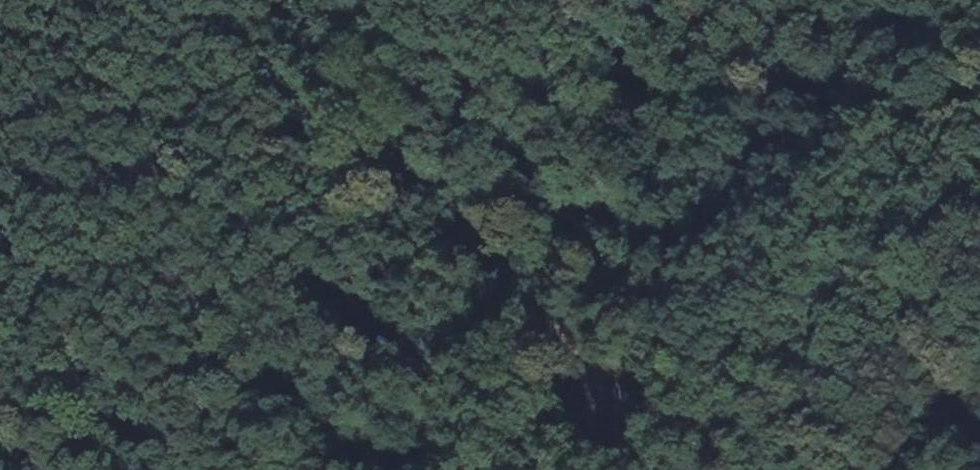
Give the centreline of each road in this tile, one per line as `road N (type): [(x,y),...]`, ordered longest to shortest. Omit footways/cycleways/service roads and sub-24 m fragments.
road 1 (track): [(565,469),(583,456),(675,291),(720,156),(712,0)]

